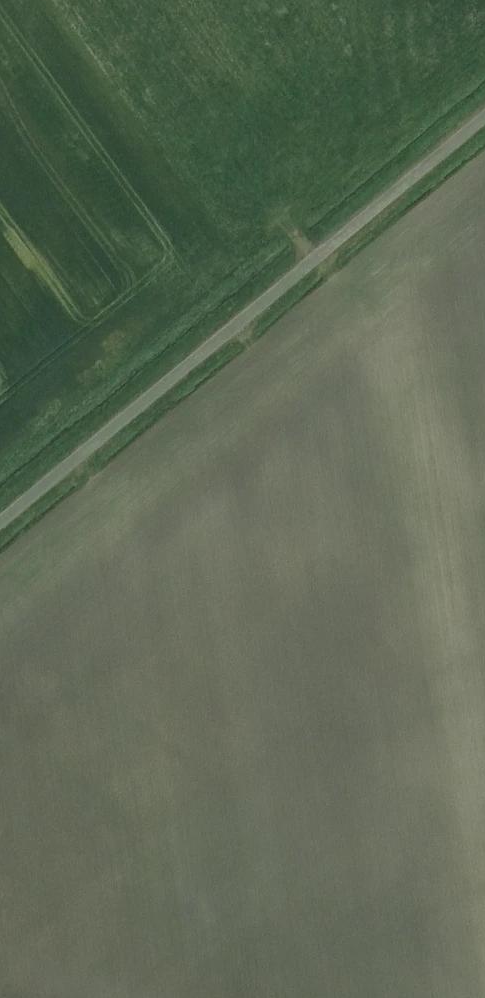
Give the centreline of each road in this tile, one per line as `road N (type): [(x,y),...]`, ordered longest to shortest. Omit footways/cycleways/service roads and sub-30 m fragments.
road 1 (track): [(0,524),(484,119)]

